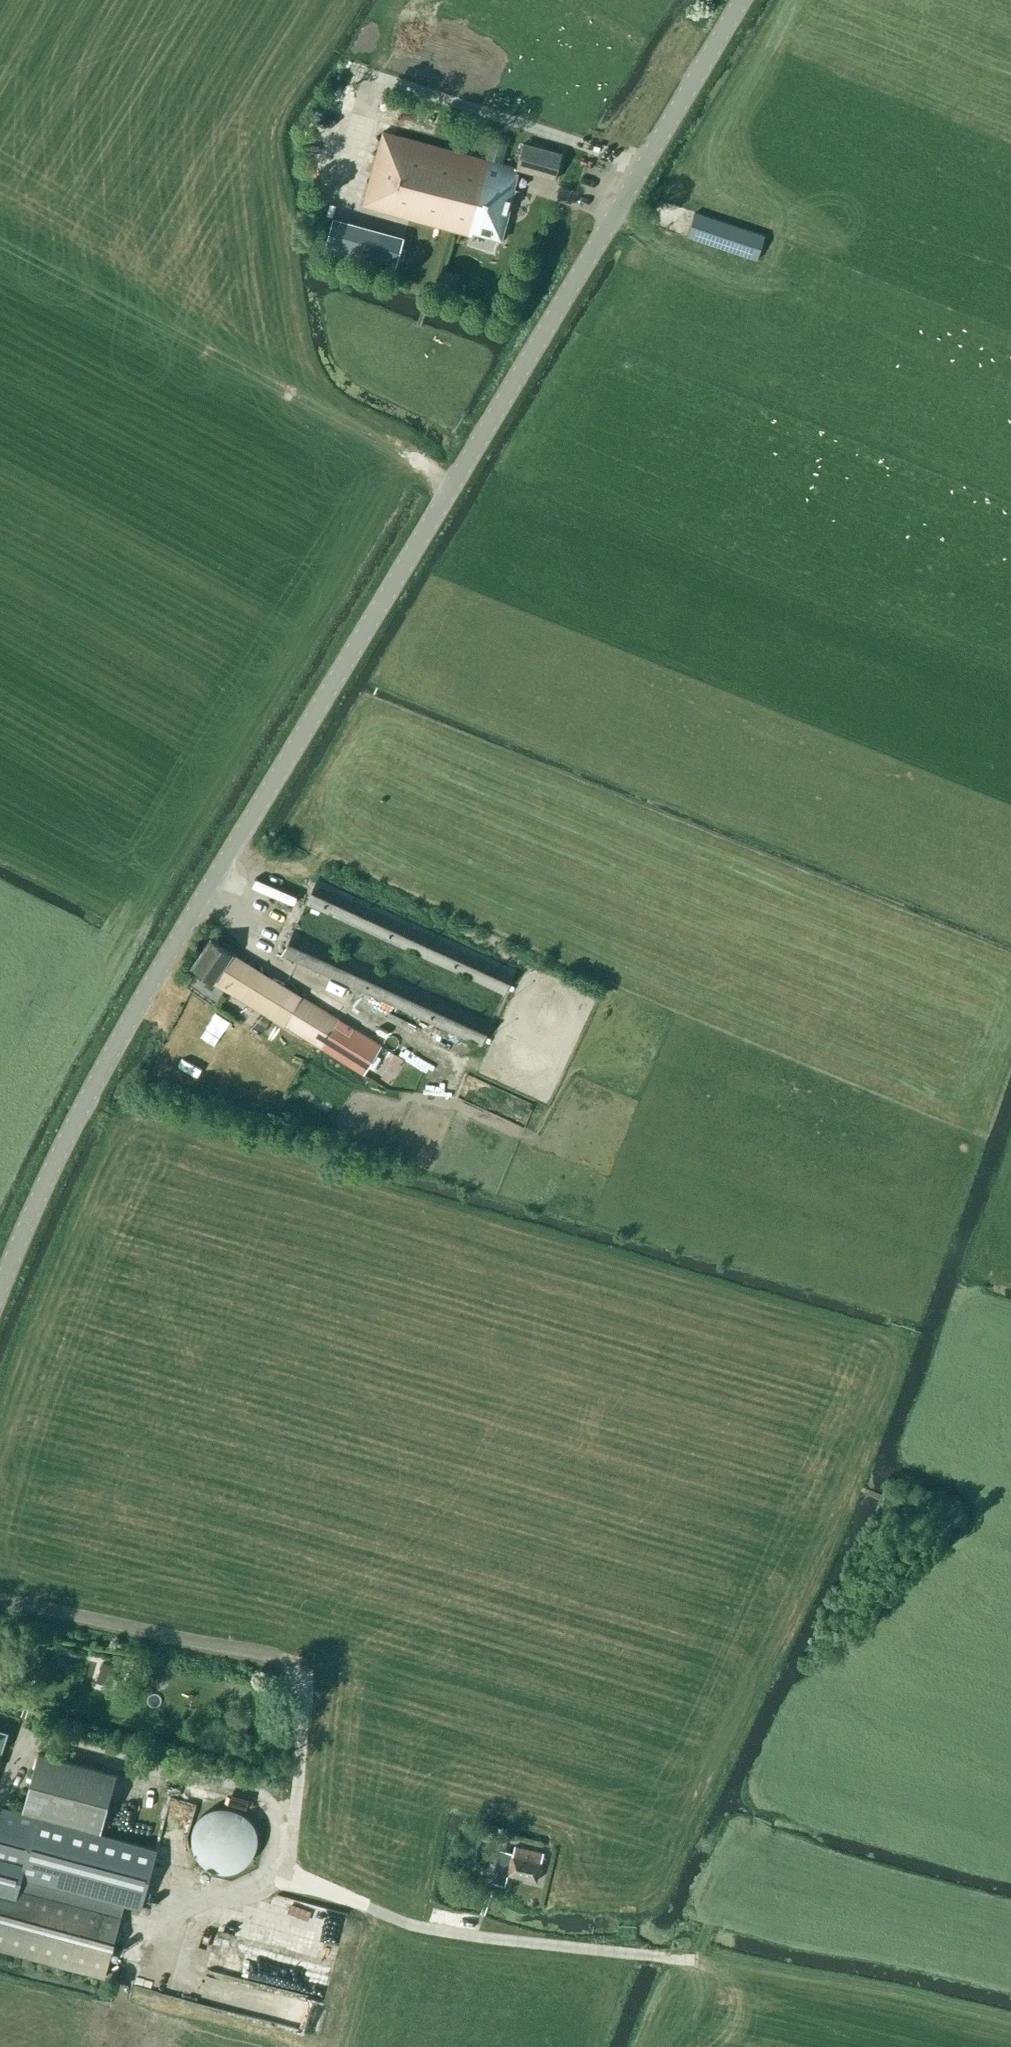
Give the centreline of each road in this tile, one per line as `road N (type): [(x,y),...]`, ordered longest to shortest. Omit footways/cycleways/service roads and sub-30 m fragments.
road 1 (tertiary): [(0,1295),(62,1149),(120,1043),(741,0)]
road 2 (unclassified): [(0,1603),(293,1663),(301,1695),(284,1855),(289,1872),(416,1925),(688,1959)]

